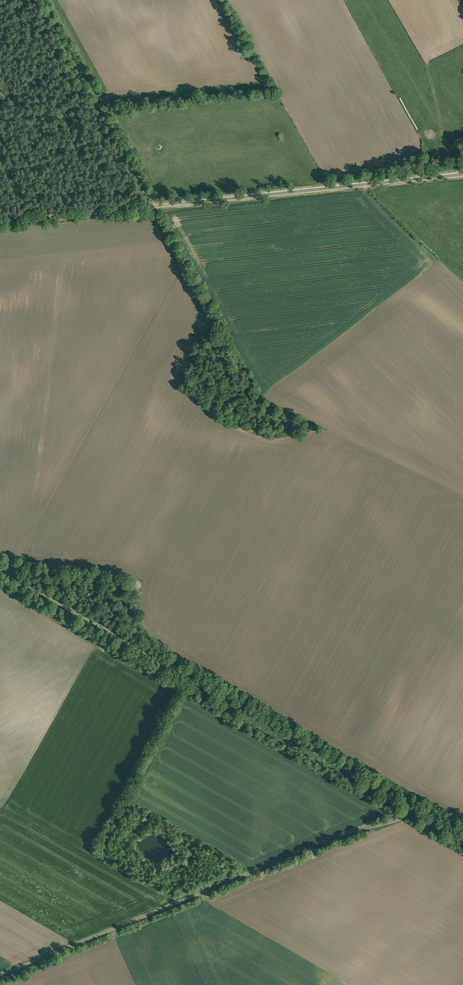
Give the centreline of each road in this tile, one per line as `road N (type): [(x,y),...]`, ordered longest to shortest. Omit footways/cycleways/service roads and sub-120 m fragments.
road 1 (residential): [(0,565),(417,809)]
road 2 (tertiary): [(462,174),(0,222)]
road 3 (unclassified): [(0,972),(417,809)]

